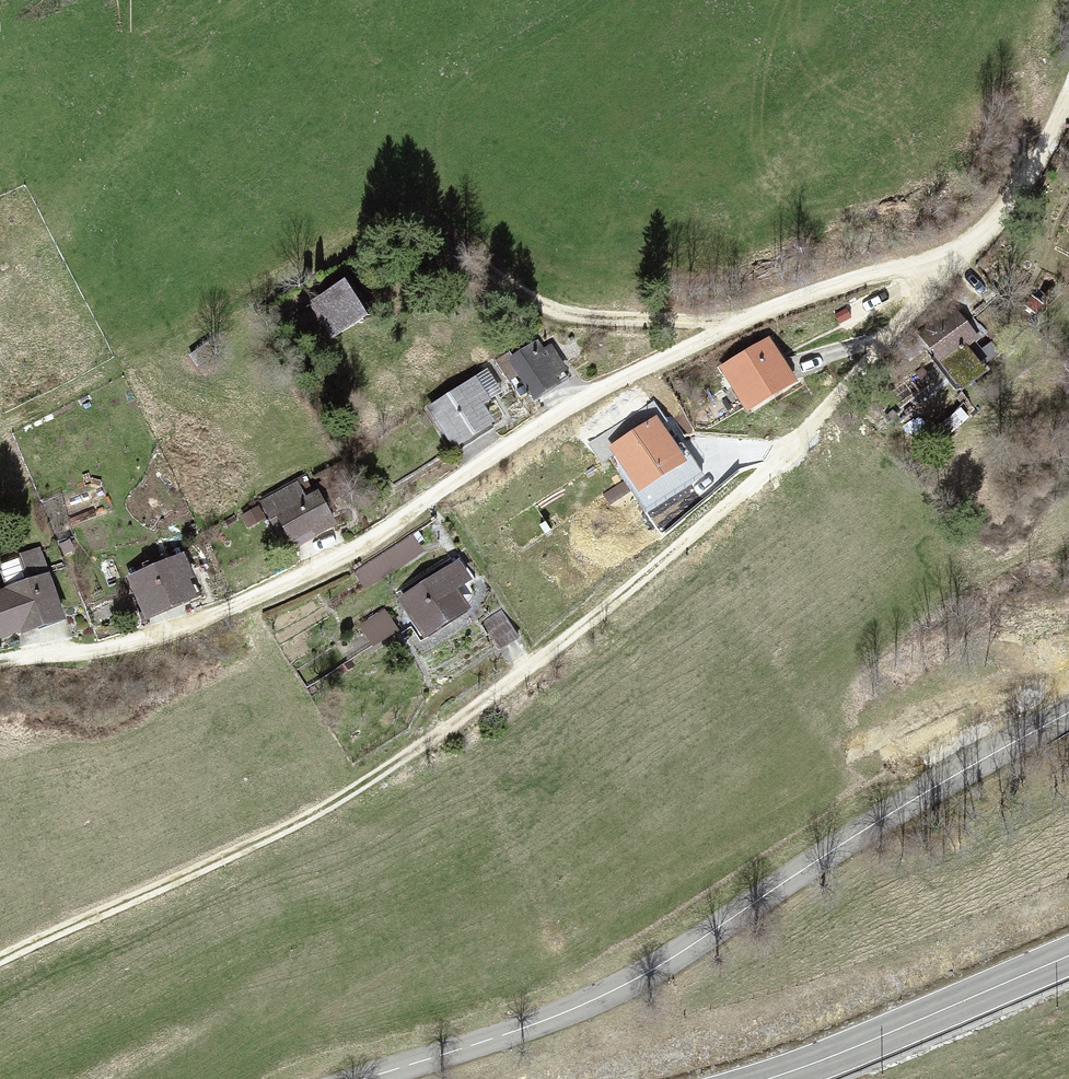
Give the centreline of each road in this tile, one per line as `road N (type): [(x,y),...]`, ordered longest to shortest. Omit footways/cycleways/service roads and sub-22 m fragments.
road 1 (track): [(930,260),(876,354),(752,486),(543,673),(294,828),(0,959)]
road 2 (residential): [(930,260),(735,323),(602,388),(356,547),(218,613),(106,648),(24,656)]
road 3 (track): [(735,323),(573,322),(400,229),(0,426)]
road 4 (secondary): [(1068,711),(899,808),(697,944),(615,989),(546,1021),(364,1078)]
road 5 (primary): [(1068,954),(772,1078)]
road 6 (unclassified): [(1068,95),(1047,148),(1002,213),(930,260)]

